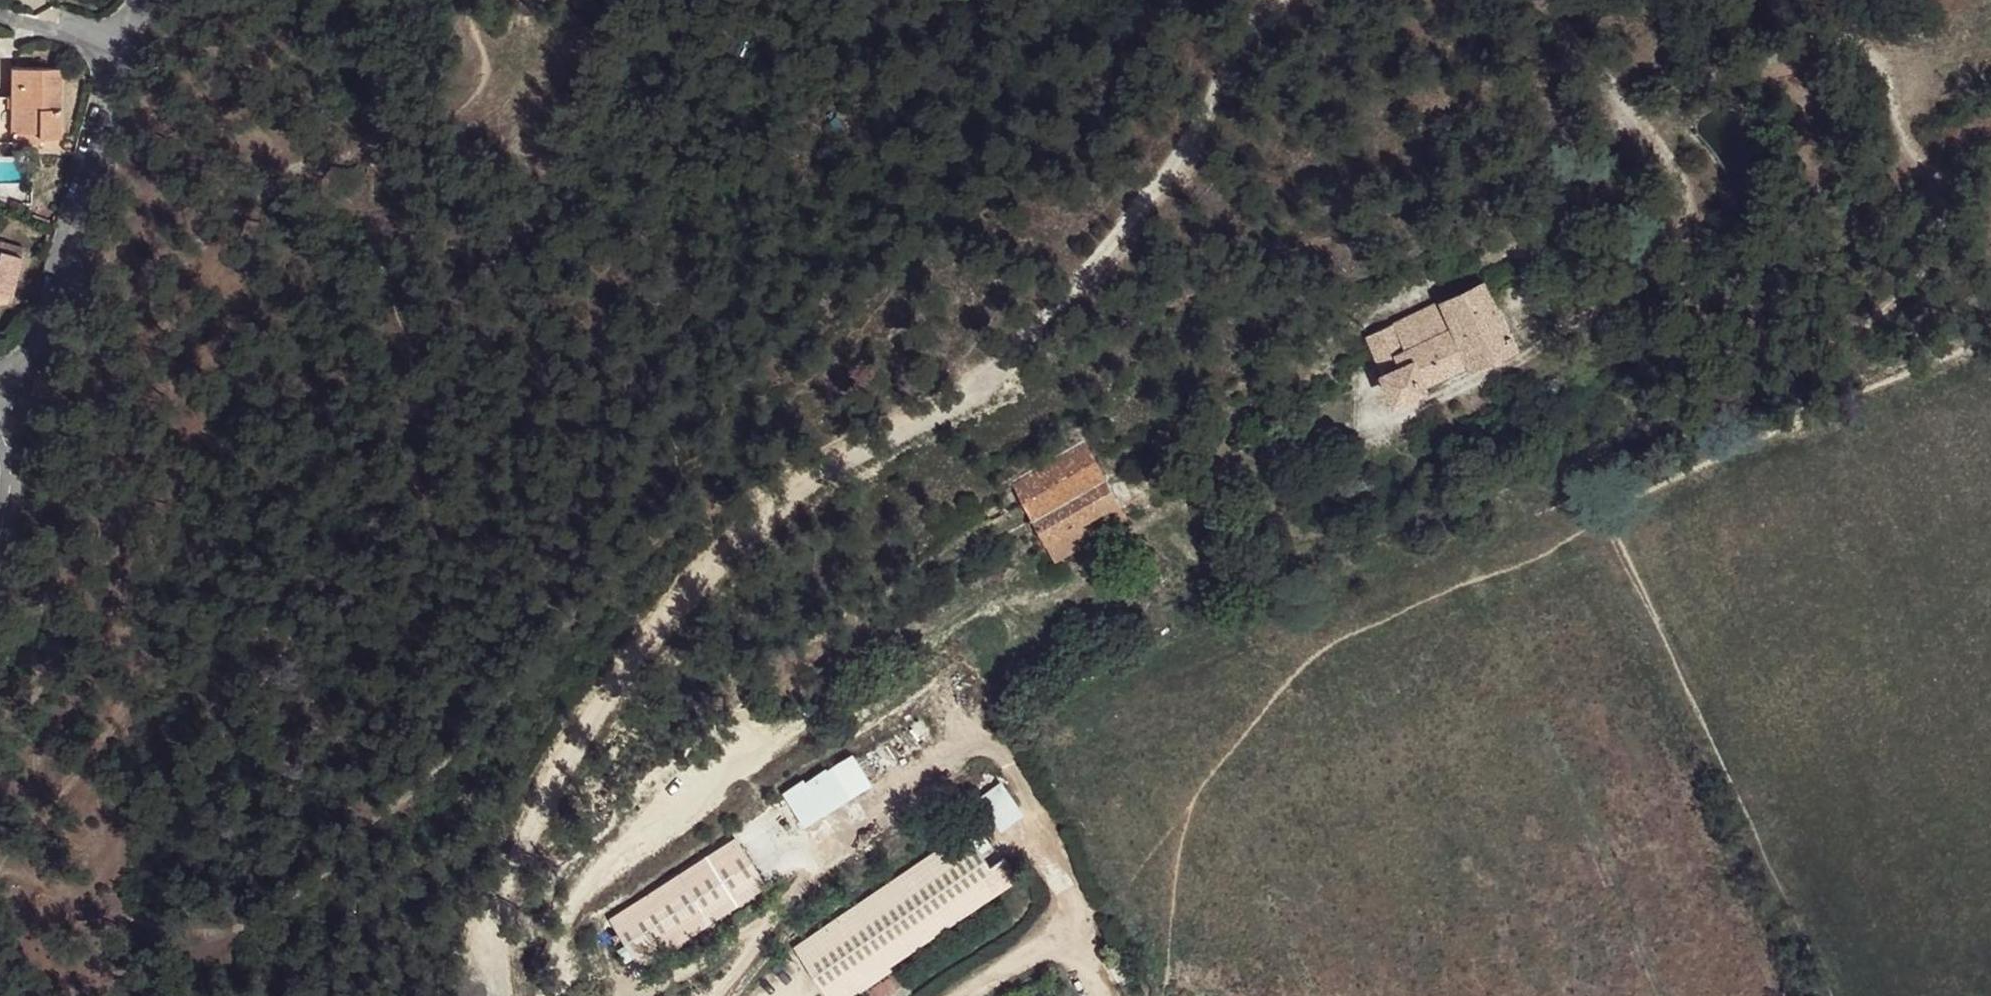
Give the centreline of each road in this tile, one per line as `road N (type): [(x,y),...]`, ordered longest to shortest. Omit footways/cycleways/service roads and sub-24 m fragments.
road 1 (unclassified): [(1275,0),(1148,202),(988,379),(863,436),(748,521),(603,687),(533,817),(511,936),(520,995)]
road 2 (unclassified): [(1546,0),(1685,176),(1694,218),(1663,292),(1601,348)]
road 3 (residential): [(0,379),(44,335),(147,2)]

